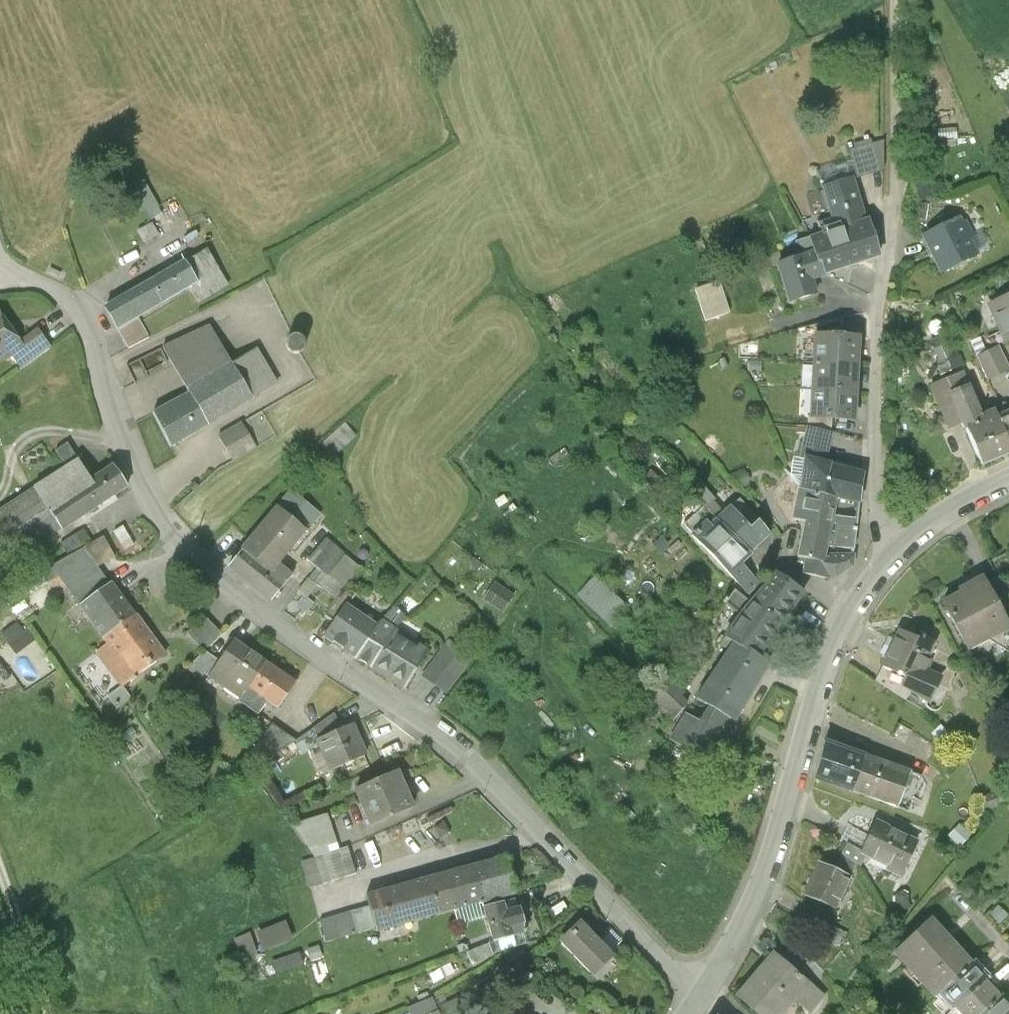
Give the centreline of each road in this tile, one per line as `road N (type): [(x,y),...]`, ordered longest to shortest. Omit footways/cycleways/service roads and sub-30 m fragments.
road 1 (unclassified): [(0,257),(5,275),(74,306),(94,330),(123,431),(182,539),(254,610),(437,731),(505,788),(701,1002)]
road 2 (residential): [(701,1002),(746,929),(788,818),(820,674),(896,554)]
road 3 (residential): [(896,554),(902,318),(916,205)]
road 4 (unclassified): [(916,205),(896,0)]
road 5 (residential): [(896,554),(955,506),(1008,478)]

